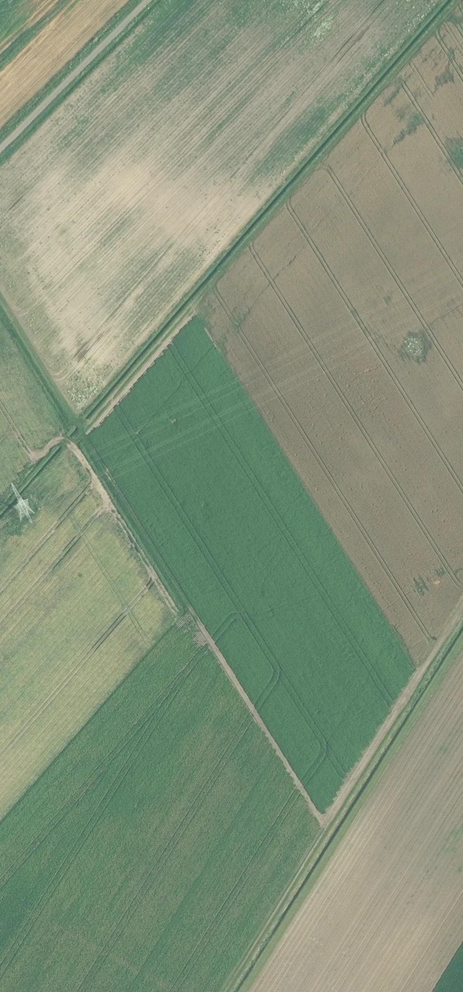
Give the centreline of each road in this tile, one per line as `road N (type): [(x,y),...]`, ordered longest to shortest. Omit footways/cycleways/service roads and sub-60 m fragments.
road 1 (unclassified): [(0,149),(150,0)]

